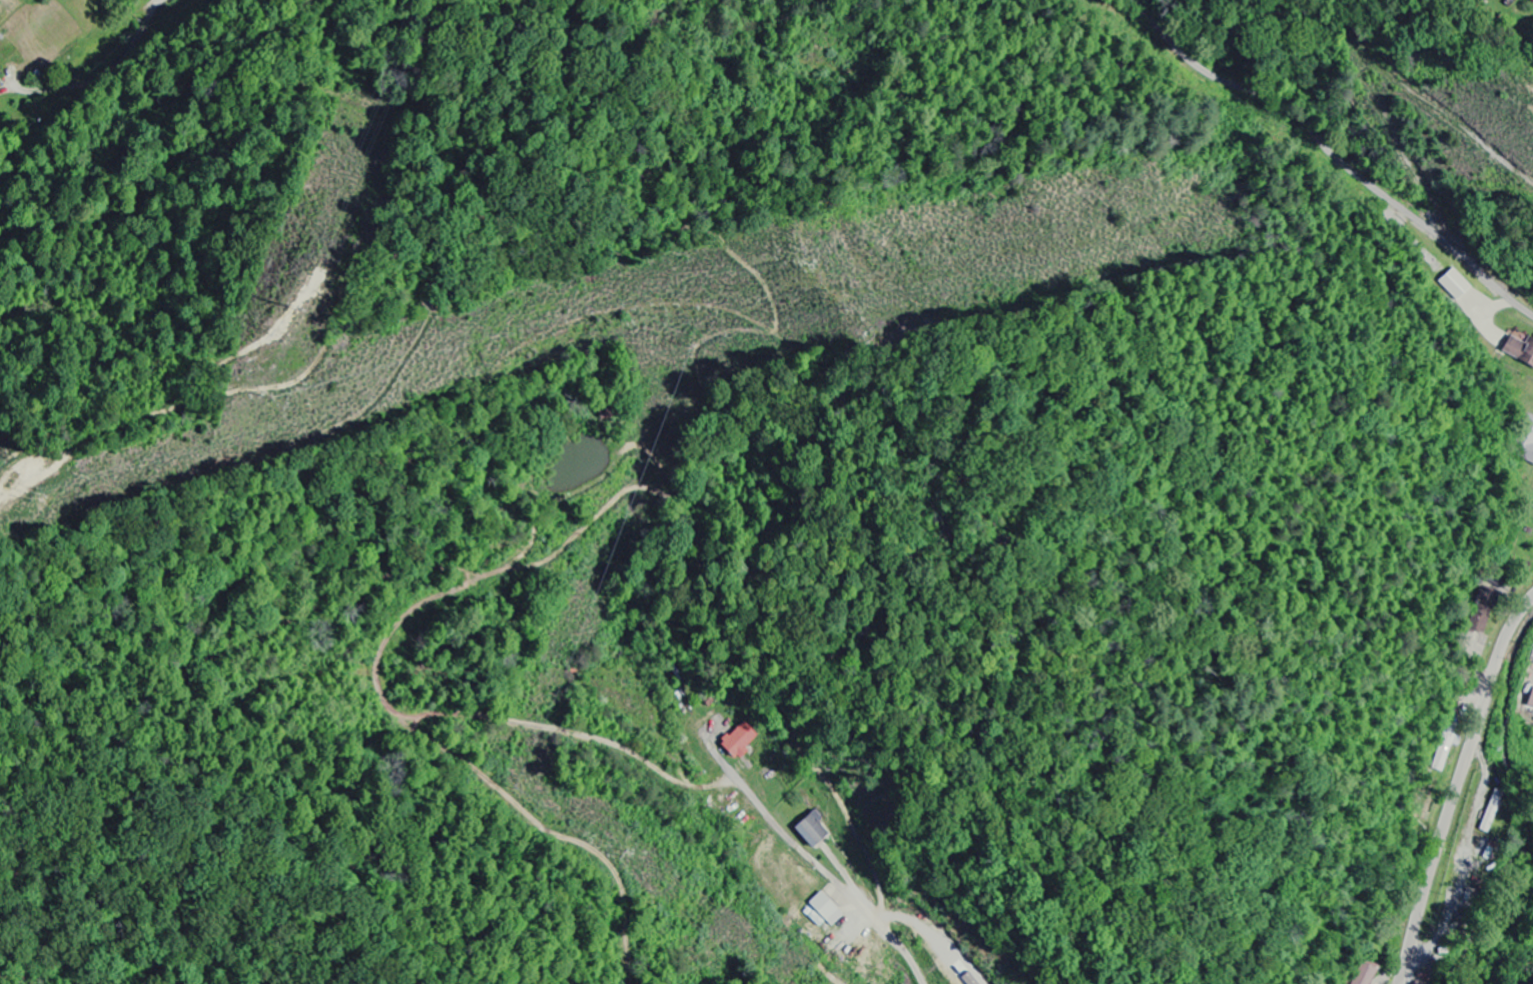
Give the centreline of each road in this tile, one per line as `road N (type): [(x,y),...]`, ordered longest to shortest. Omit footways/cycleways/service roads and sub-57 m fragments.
road 1 (residential): [(1532,319),(1345,167),(1294,112),(1176,48),(1133,0)]
road 2 (tertiary): [(1399,983),(1501,651),(1532,600)]
road 3 (residential): [(925,983),(897,941),(793,841),(742,773)]
road 4 (residential): [(160,0),(139,35),(89,82),(40,91),(18,86),(13,72),(31,34),(33,0)]

